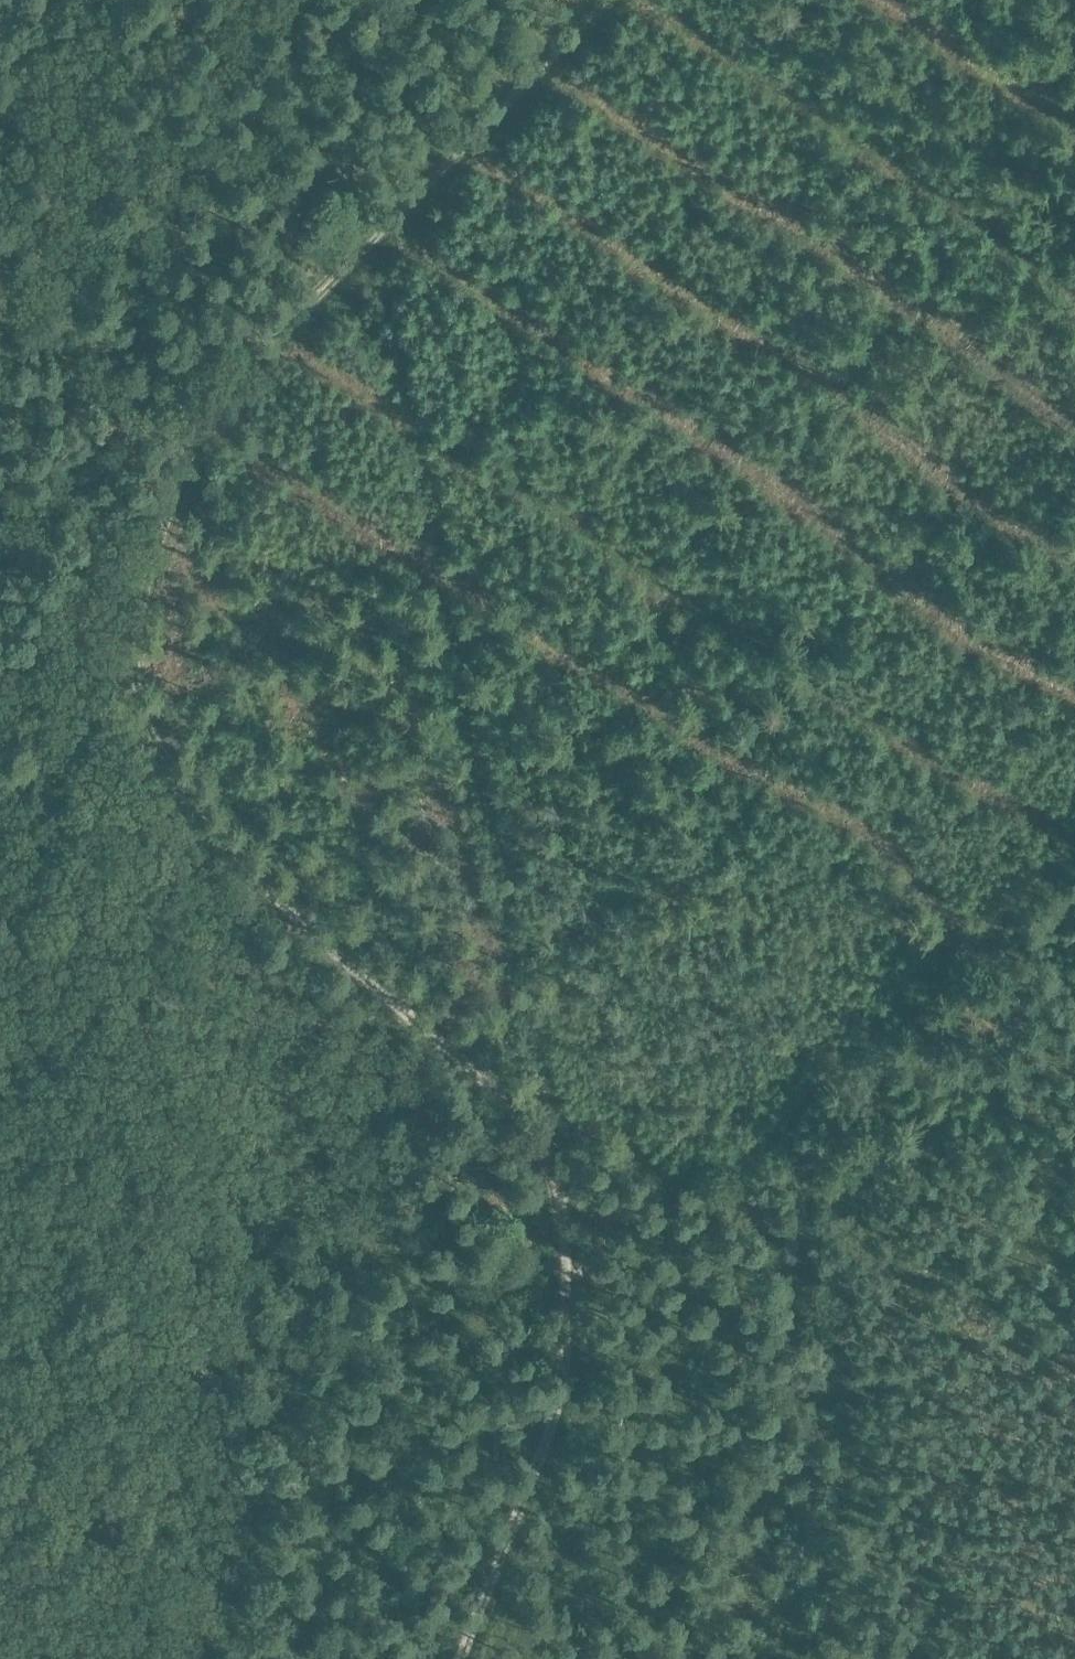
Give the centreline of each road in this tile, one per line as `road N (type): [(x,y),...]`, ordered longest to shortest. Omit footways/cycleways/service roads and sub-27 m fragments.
road 1 (track): [(199,397),(134,622),(127,660),(134,704),(256,876),(341,965),(526,1123),(548,1158),(558,1197),(559,1397),(458,1658)]
road 2 (track): [(0,388),(199,397),(307,307),(610,0)]

